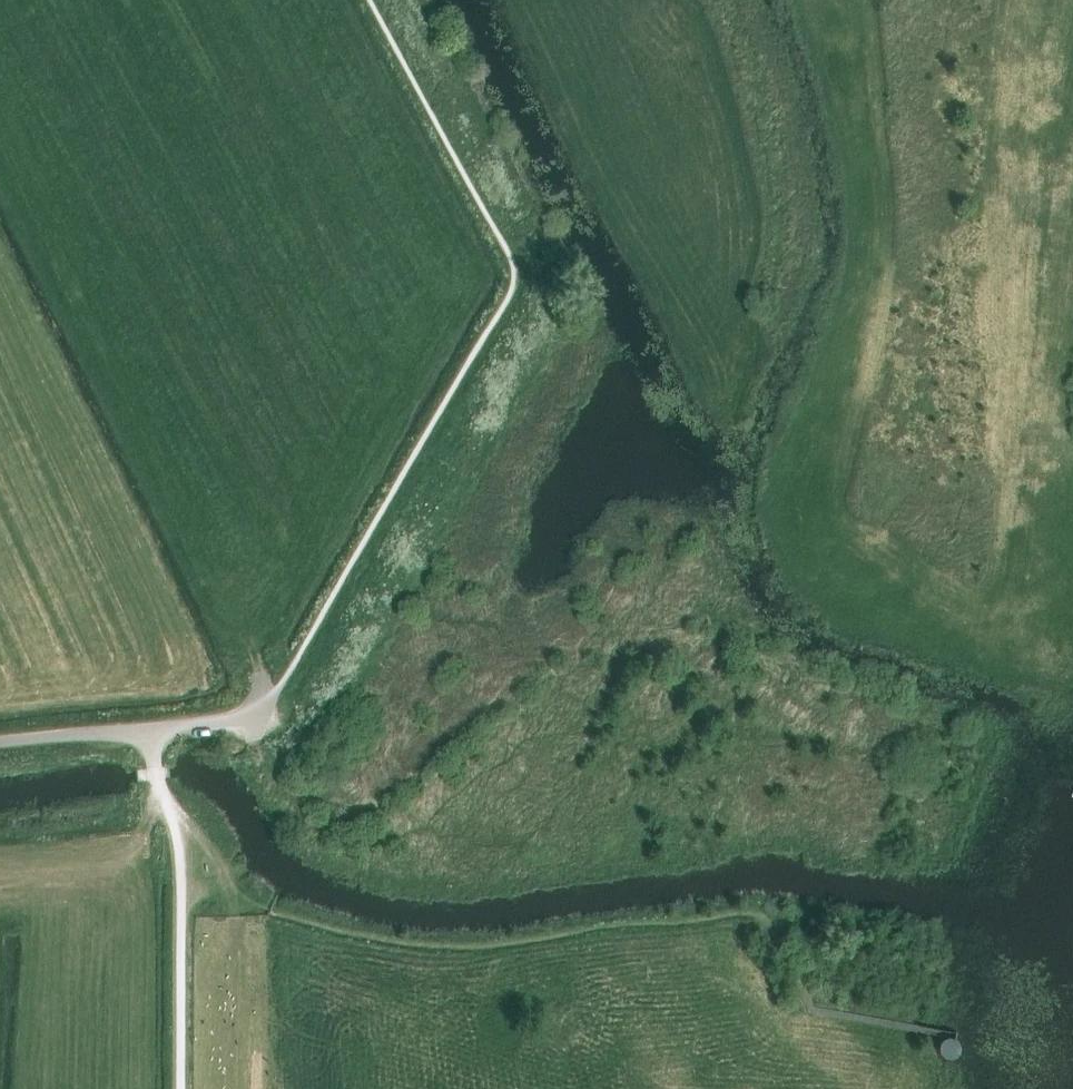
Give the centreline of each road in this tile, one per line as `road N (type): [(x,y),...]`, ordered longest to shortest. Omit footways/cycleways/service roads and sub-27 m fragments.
road 1 (unclassified): [(0,741),(264,715)]

